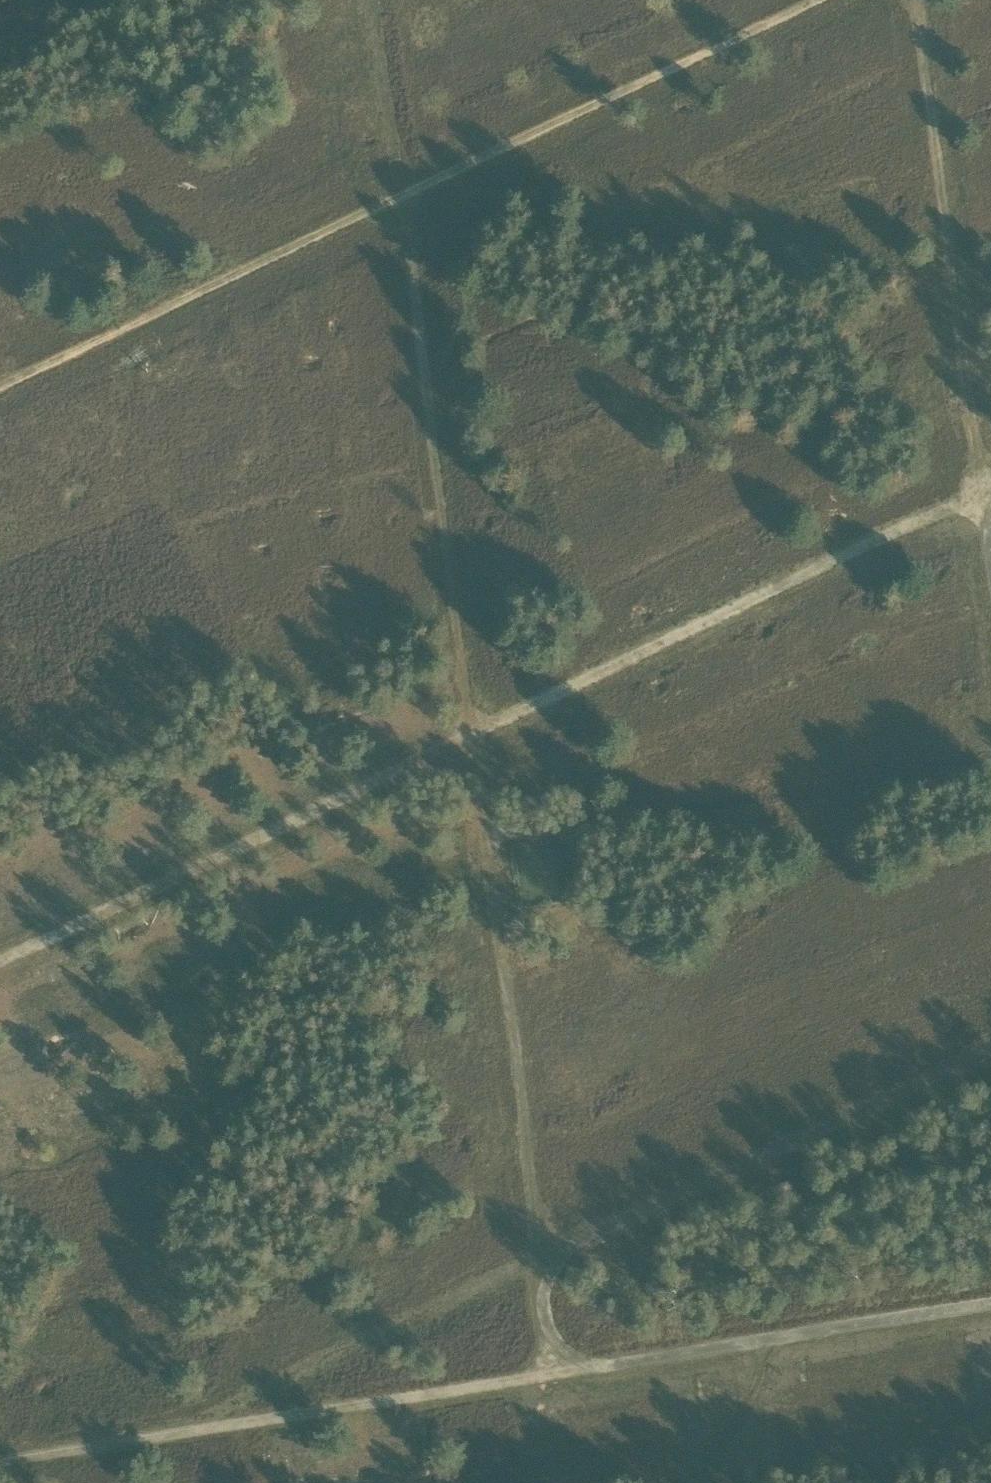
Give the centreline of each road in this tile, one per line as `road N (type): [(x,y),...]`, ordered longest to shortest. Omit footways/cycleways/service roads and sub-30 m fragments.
road 1 (track): [(0,952),(990,484)]
road 2 (track): [(545,1314),(410,245)]
road 3 (track): [(814,0),(0,378)]
road 4 (track): [(920,0),(990,600)]
road 5 (track): [(990,1049),(564,1251),(546,1282),(550,1342)]
road 6 (track): [(556,1373),(0,1457)]
road 7 (track): [(990,1300),(556,1373)]
road 8 (track): [(176,1431),(537,1259)]
road 9 (track): [(812,1329),(689,1482)]
road 10 (track): [(395,164),(373,0)]

